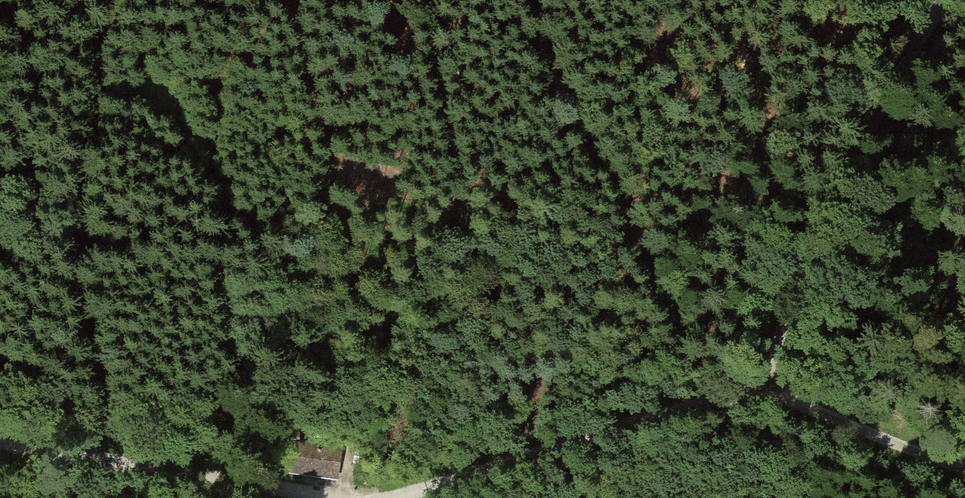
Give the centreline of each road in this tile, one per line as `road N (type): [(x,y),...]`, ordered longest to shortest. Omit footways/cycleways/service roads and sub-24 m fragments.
road 1 (track): [(964,467),(762,393),(735,394),(392,497)]
road 2 (track): [(762,393),(805,274),(895,71),(939,0)]
road 3 (track): [(319,497),(0,446)]

